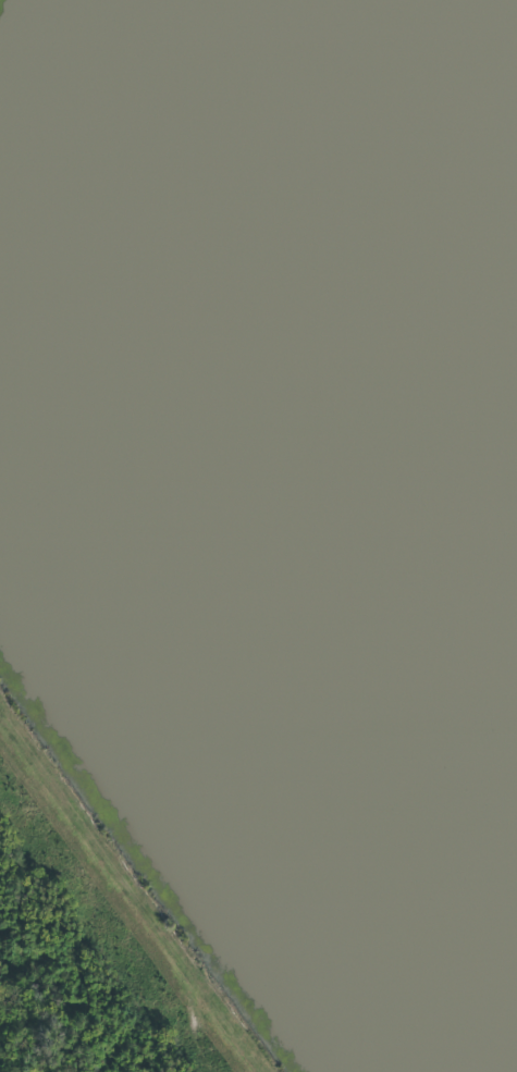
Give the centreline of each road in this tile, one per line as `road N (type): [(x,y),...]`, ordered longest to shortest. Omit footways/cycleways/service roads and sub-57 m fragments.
road 1 (residential): [(270,1071),(0,691)]

